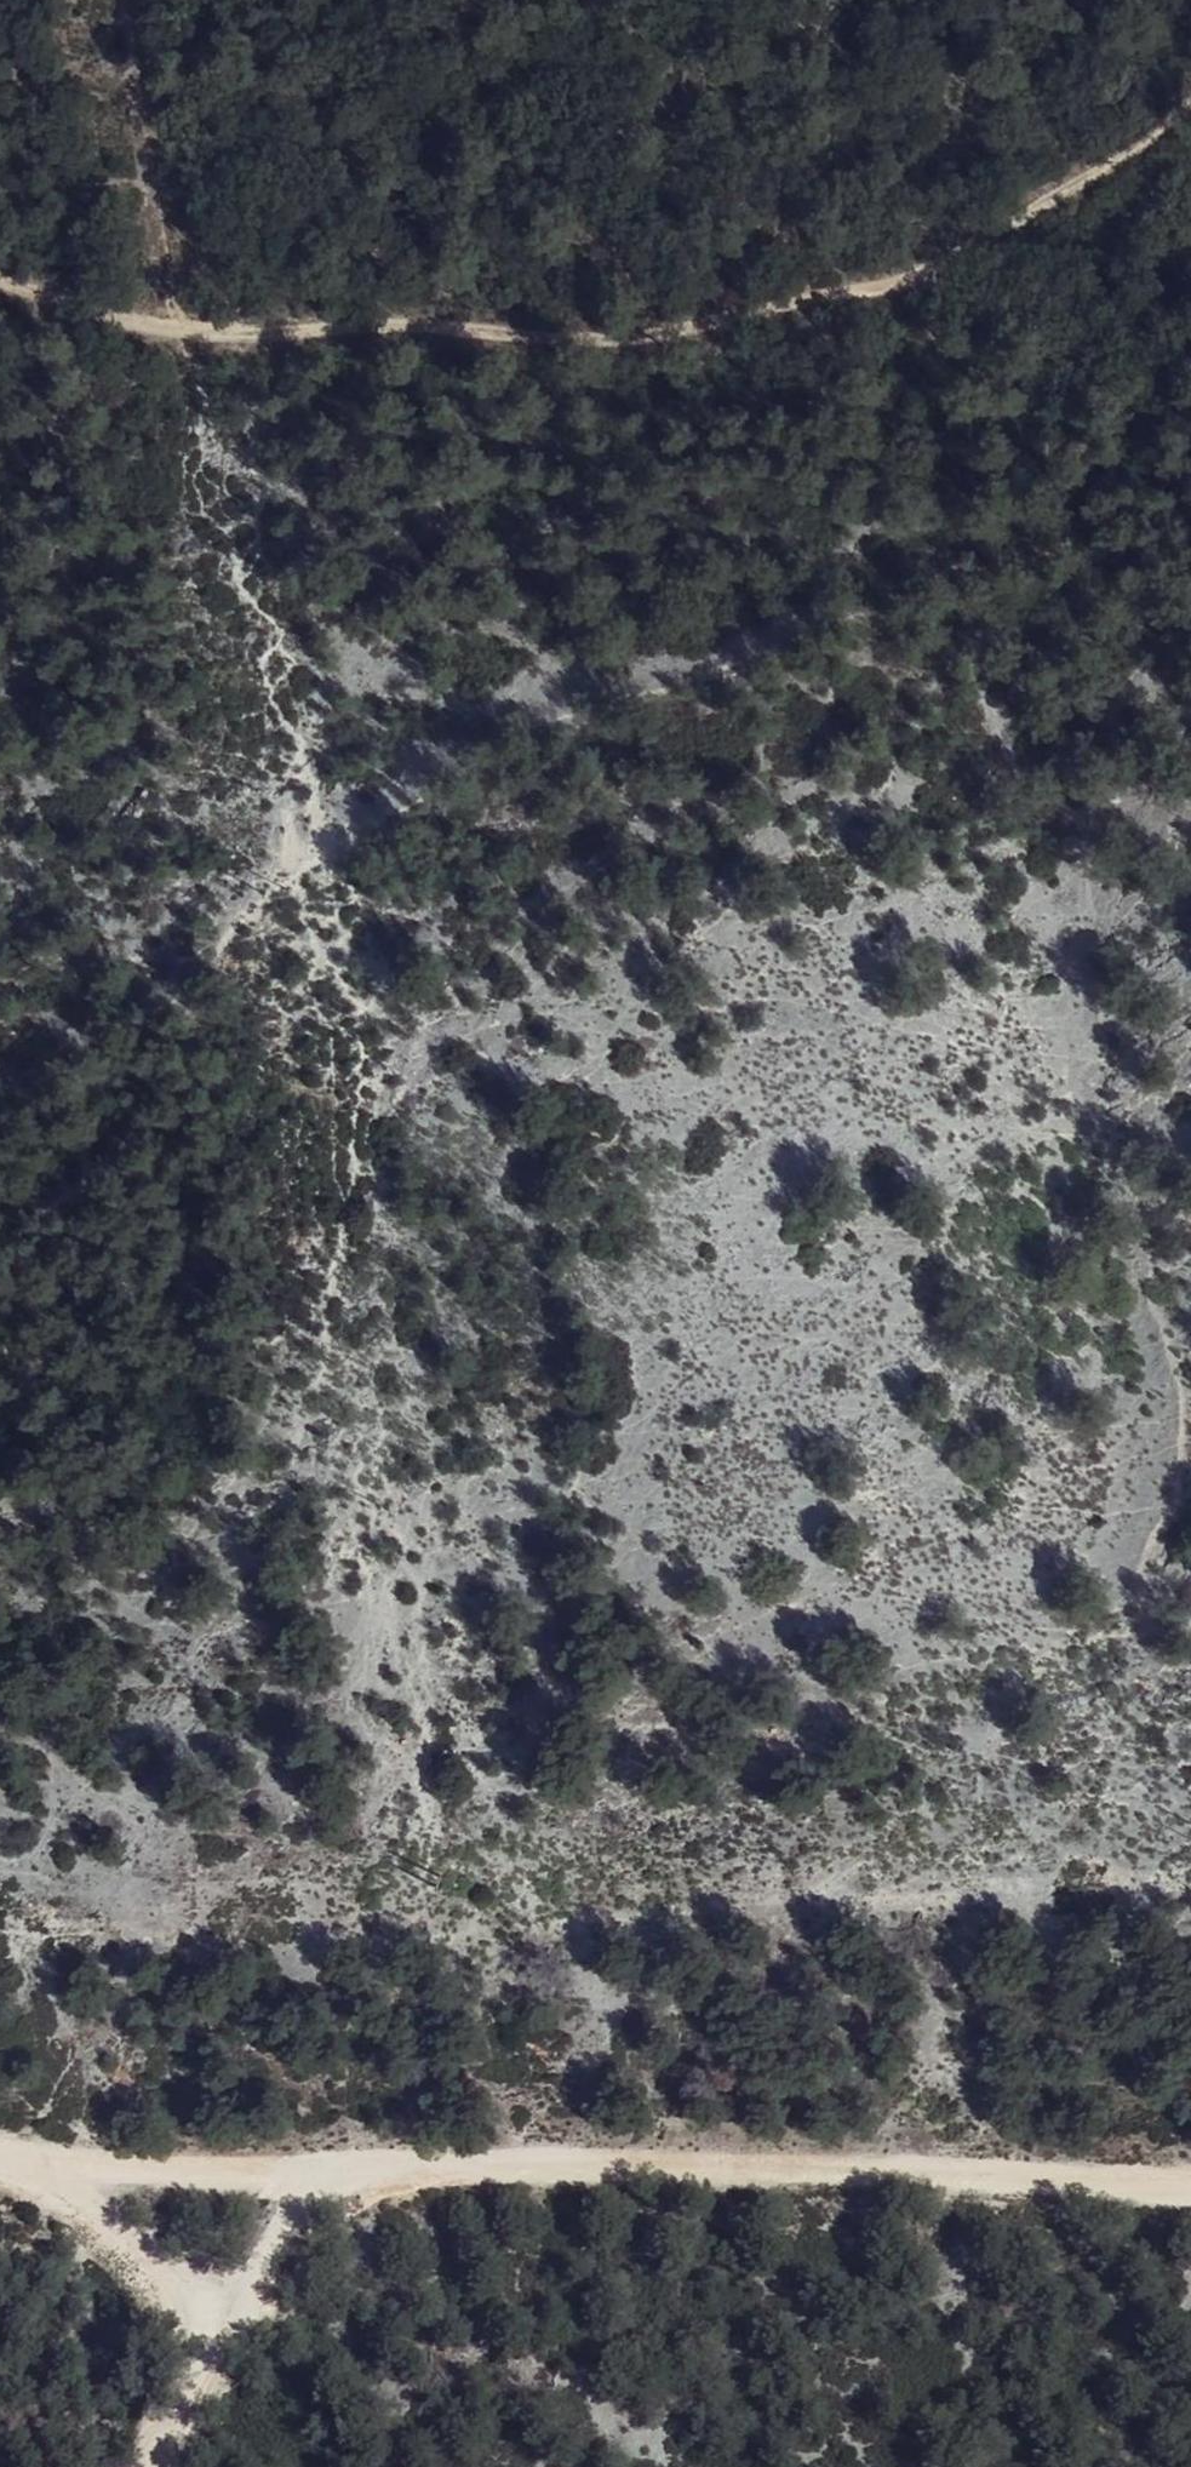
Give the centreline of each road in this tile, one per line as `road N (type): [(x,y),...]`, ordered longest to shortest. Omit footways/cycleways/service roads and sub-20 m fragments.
road 1 (track): [(1190,116),(1082,171),(938,277),(819,309),(396,314),(208,336),(0,278)]
road 2 (track): [(1190,2190),(578,2173),(0,2175)]

